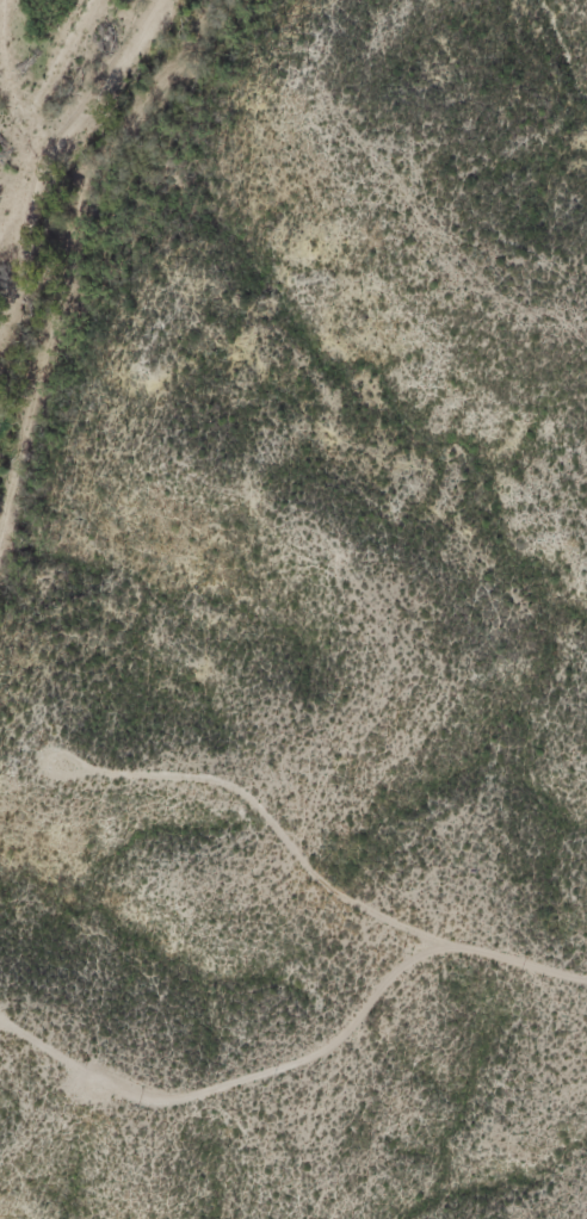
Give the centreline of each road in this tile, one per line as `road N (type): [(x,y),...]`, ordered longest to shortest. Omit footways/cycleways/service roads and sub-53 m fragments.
road 1 (track): [(81,769),(209,776),(254,793),(282,829),(434,946),(586,980)]
road 2 (track): [(586,364),(383,209)]

